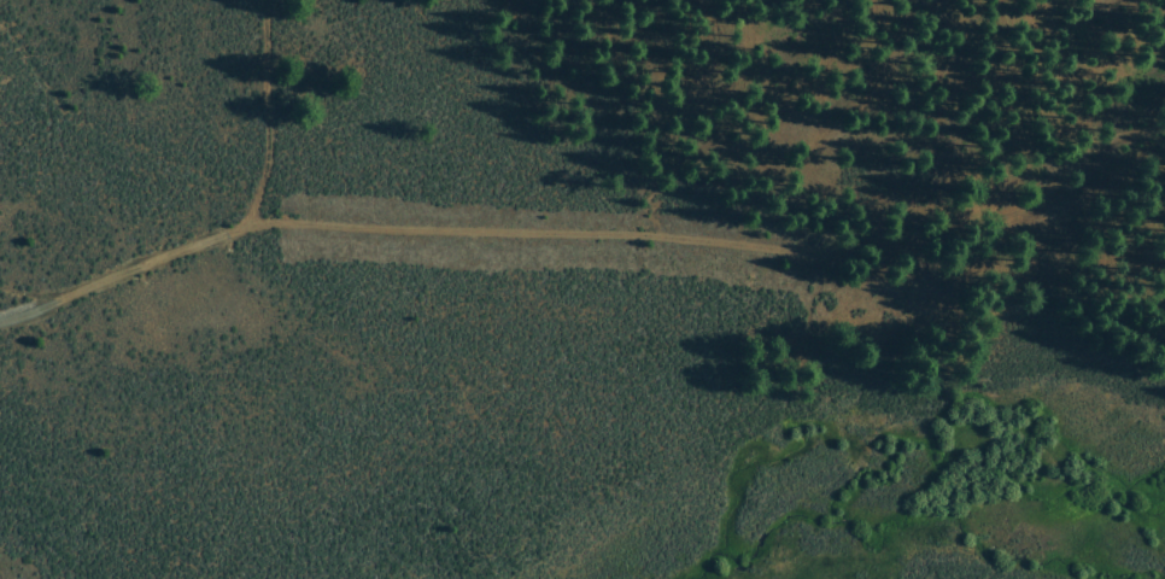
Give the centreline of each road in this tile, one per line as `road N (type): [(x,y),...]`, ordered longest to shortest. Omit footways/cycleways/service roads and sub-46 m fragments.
road 1 (track): [(16,314),(246,223),(274,221),(663,234),(827,250)]
road 2 (track): [(827,250),(982,217),(1018,201),(1087,150),(1164,119)]
road 3 (track): [(259,0),(260,156),(246,223)]

